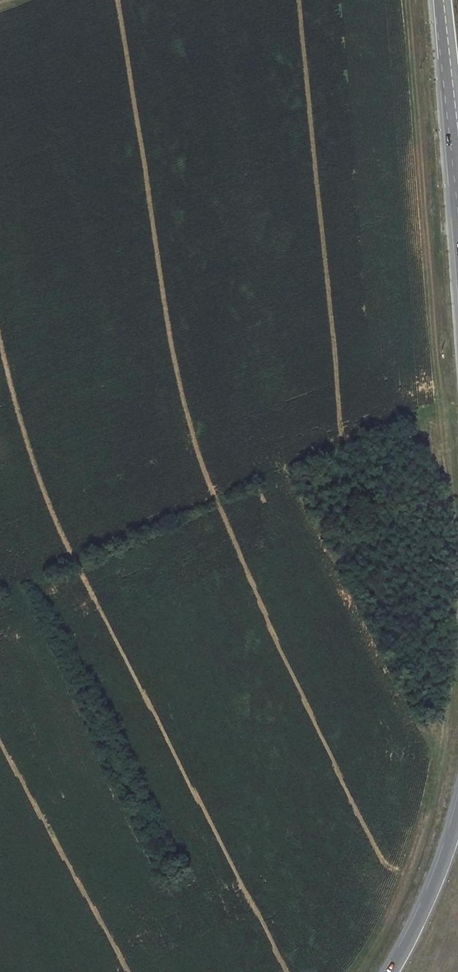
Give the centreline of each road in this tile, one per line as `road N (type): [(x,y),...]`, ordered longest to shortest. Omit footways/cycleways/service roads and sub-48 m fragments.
road 1 (trunk): [(457,815),(429,898),(391,971)]
road 2 (trunk): [(443,0),(457,133)]

